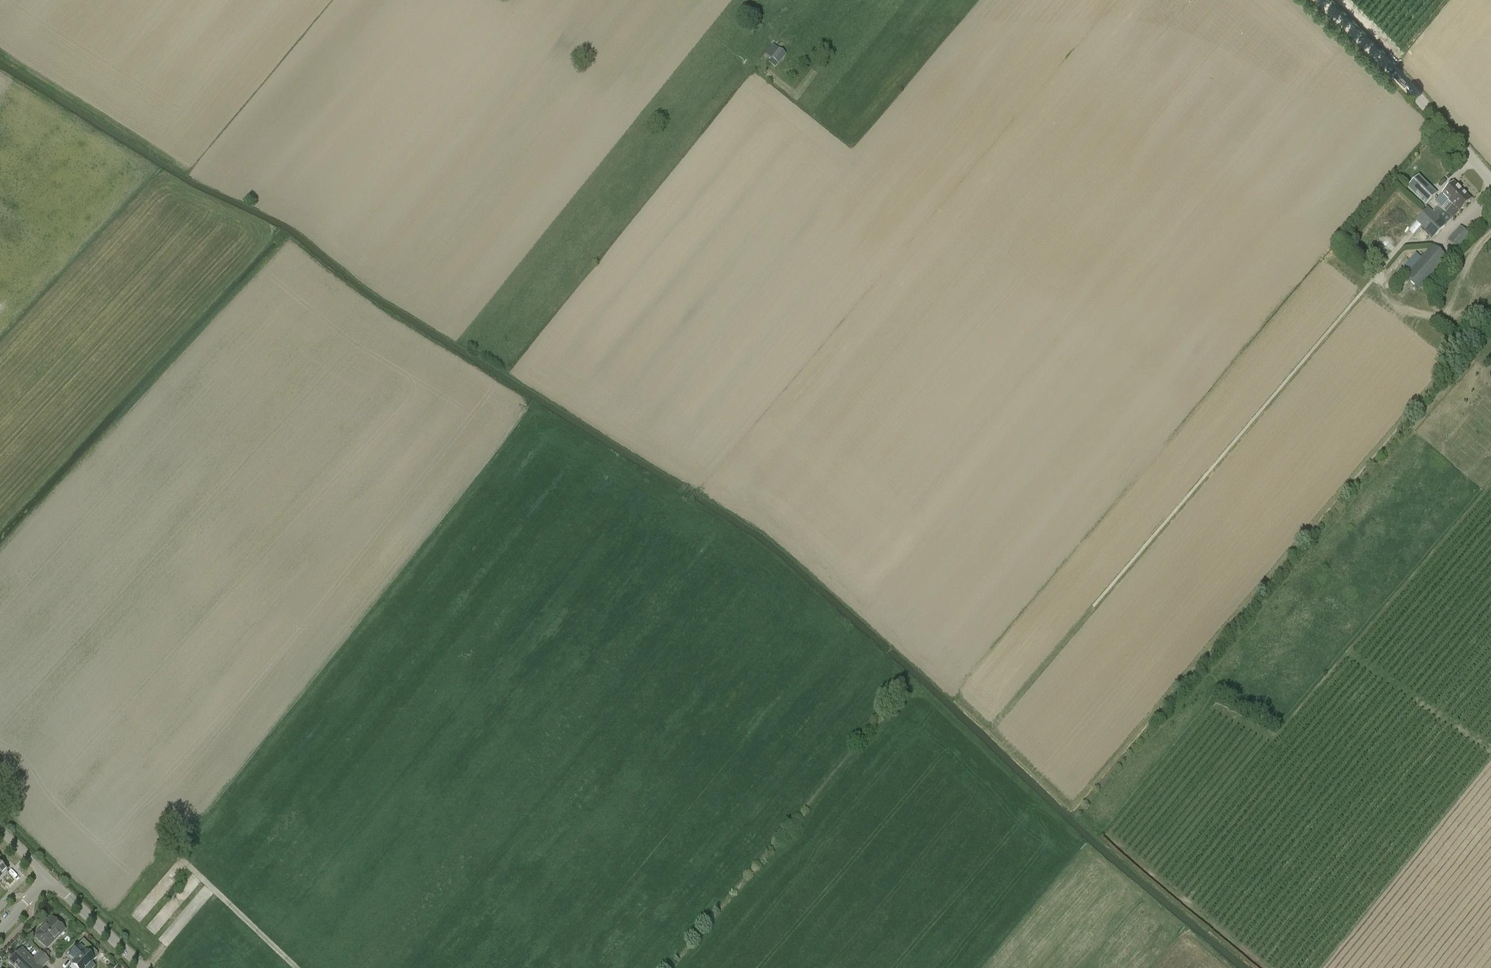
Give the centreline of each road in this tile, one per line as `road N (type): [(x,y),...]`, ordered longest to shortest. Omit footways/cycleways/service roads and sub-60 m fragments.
road 1 (unclassified): [(1490,176),(1325,0)]
road 2 (residential): [(144,967),(50,879)]

